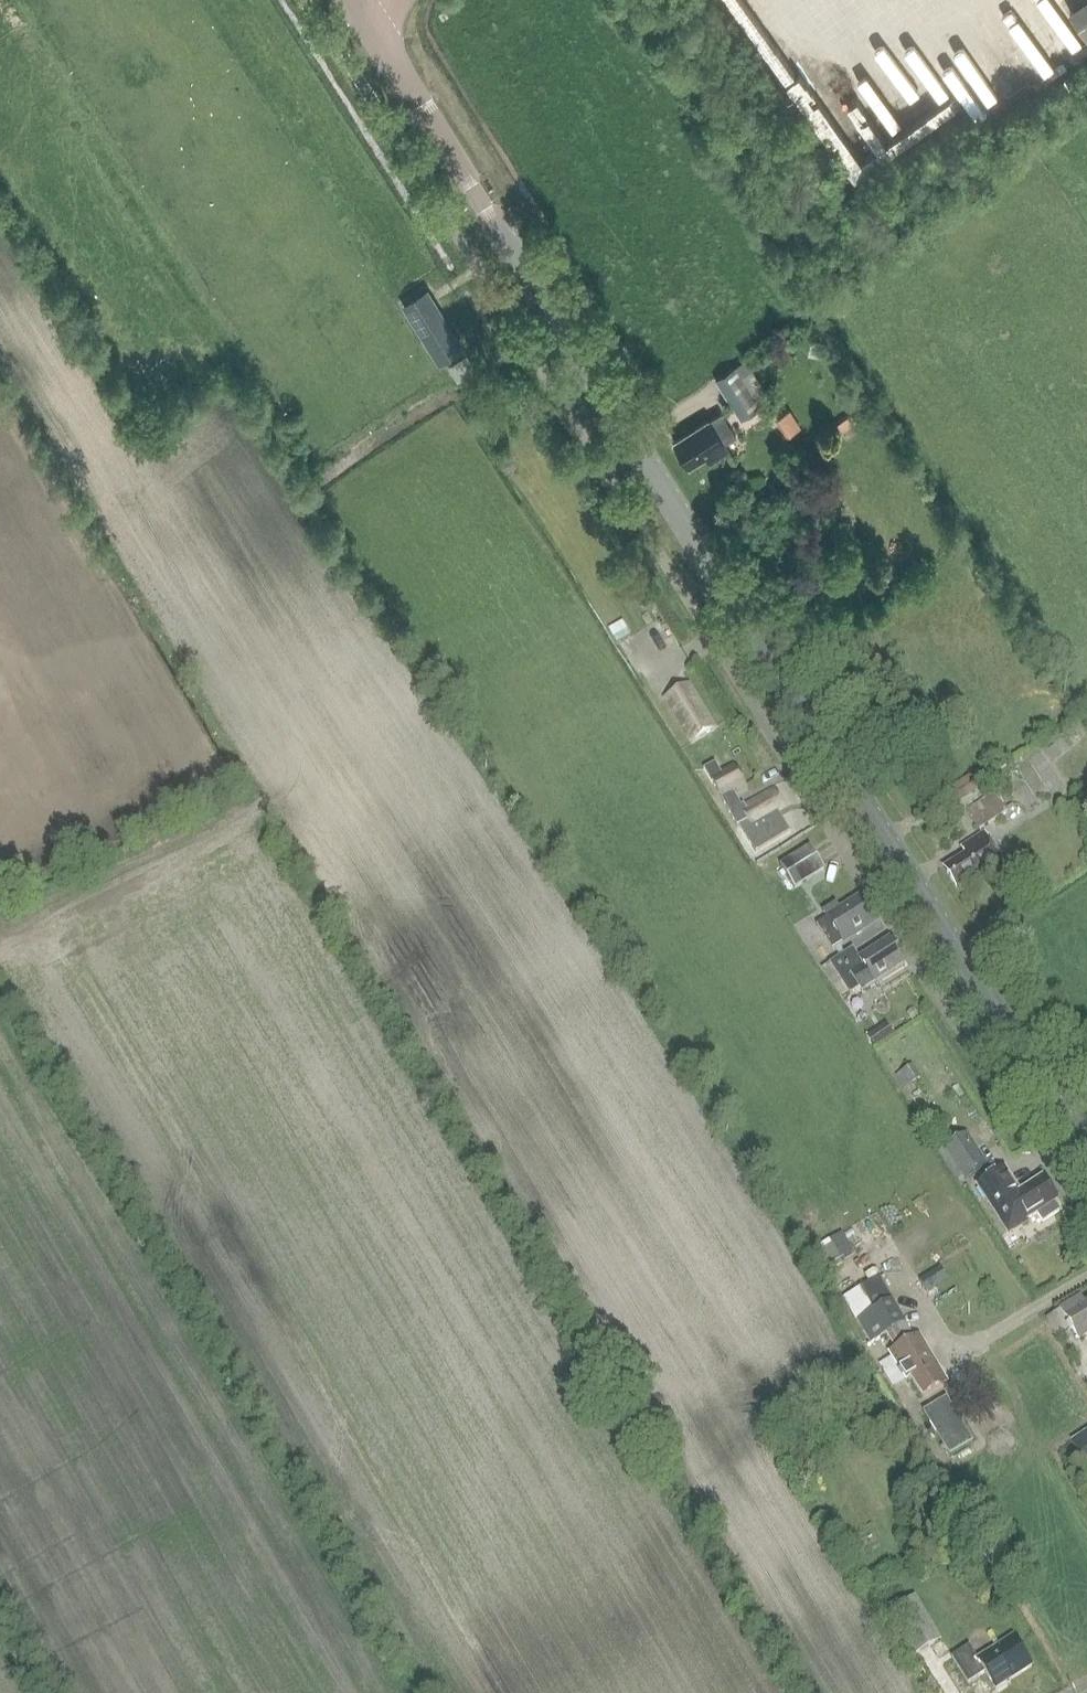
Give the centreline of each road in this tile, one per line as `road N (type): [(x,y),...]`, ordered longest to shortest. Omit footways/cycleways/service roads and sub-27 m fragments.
road 1 (secondary): [(1086,1156),(362,13)]

